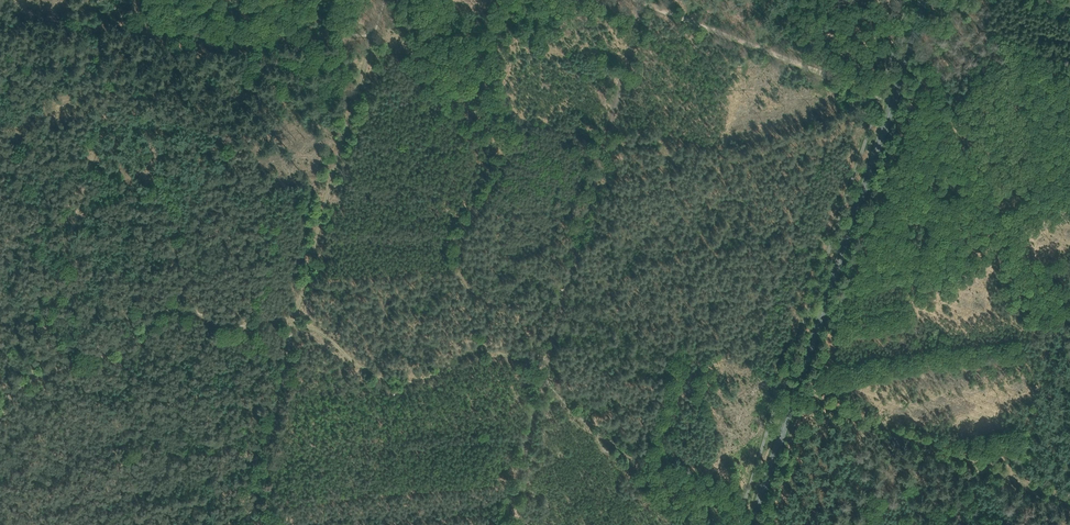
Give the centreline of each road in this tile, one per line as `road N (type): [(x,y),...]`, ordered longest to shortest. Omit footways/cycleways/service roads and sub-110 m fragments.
road 1 (track): [(668,524),(639,468),(540,376),(526,328),(475,292),(459,267),(461,241),(493,179),(494,128),(464,117),(427,88),(408,54),(373,41)]
road 2 (secondary): [(751,524),(923,0)]
road 3 (track): [(8,392),(51,364),(104,351),(170,302),(213,323),(296,318)]
road 4 (track): [(373,41),(296,318)]
road 5 (track): [(296,318),(392,380),(500,359),(540,376)]
road 6 (track): [(879,97),(640,0)]
road 7 (track): [(1069,501),(870,418)]
road 8 (track): [(296,318),(245,524)]
road 9 (track): [(508,524),(543,380)]

